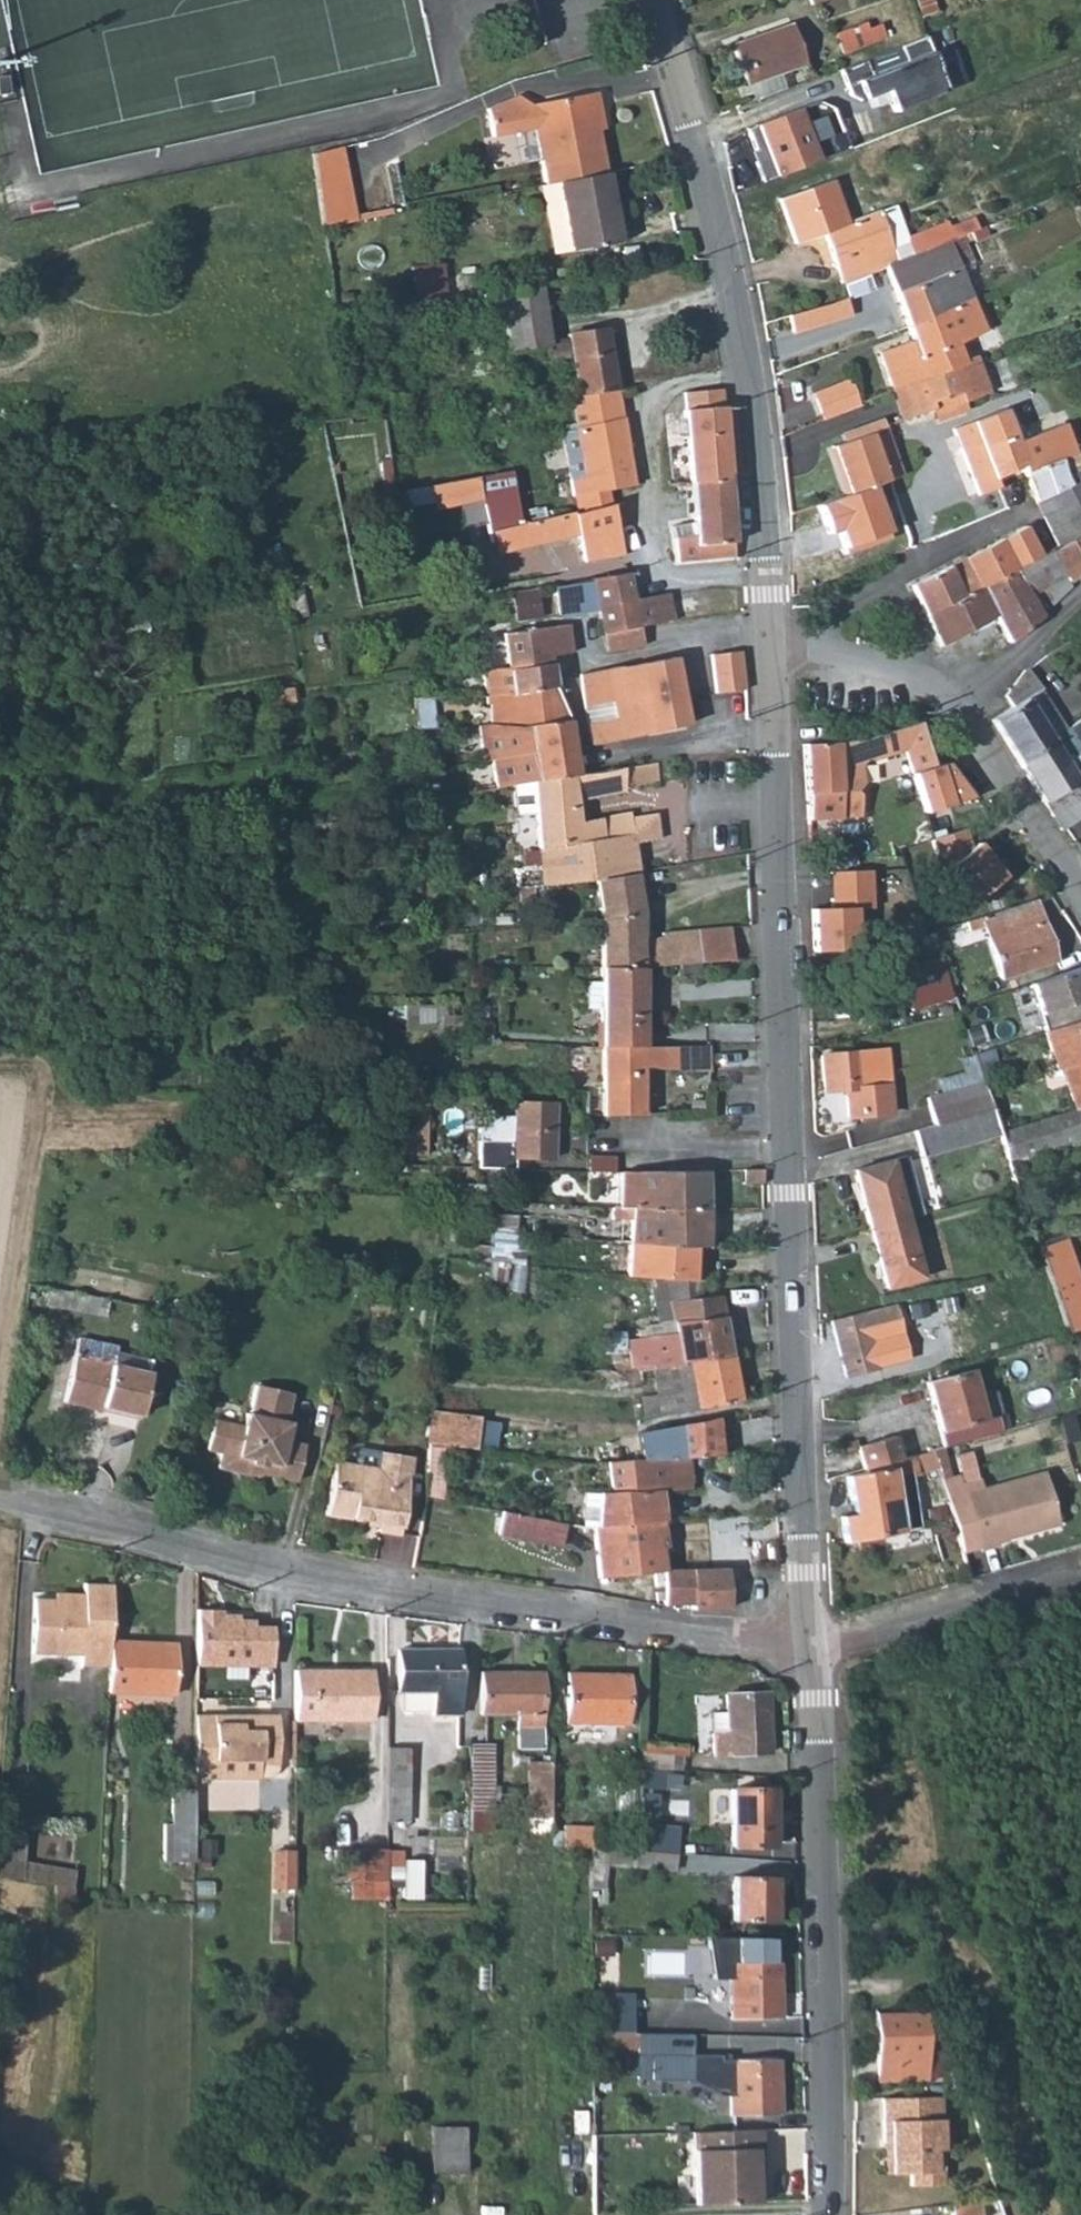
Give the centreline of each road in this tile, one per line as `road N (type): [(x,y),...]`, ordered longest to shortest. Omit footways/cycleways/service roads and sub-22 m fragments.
road 1 (residential): [(813,1644),(767,652)]
road 2 (residential): [(0,1504),(377,1591),(813,1644)]
road 3 (residential): [(829,2214),(830,2024),(813,1644)]
road 4 (residential): [(746,371),(653,0)]
road 5 (residential): [(746,371),(667,391),(654,414),(656,546),(666,571),(690,579),(762,573)]
road 6 (residential): [(1080,1579),(813,1644)]
road 7 (residential): [(1018,516),(843,609),(821,650)]
road 8 (residential): [(964,713),(1080,890)]
road 9 (residential): [(762,573),(746,371)]
road 10 (residential): [(1080,591),(964,713)]
road 11 (residential): [(821,650),(909,669),(942,686),(964,713)]

